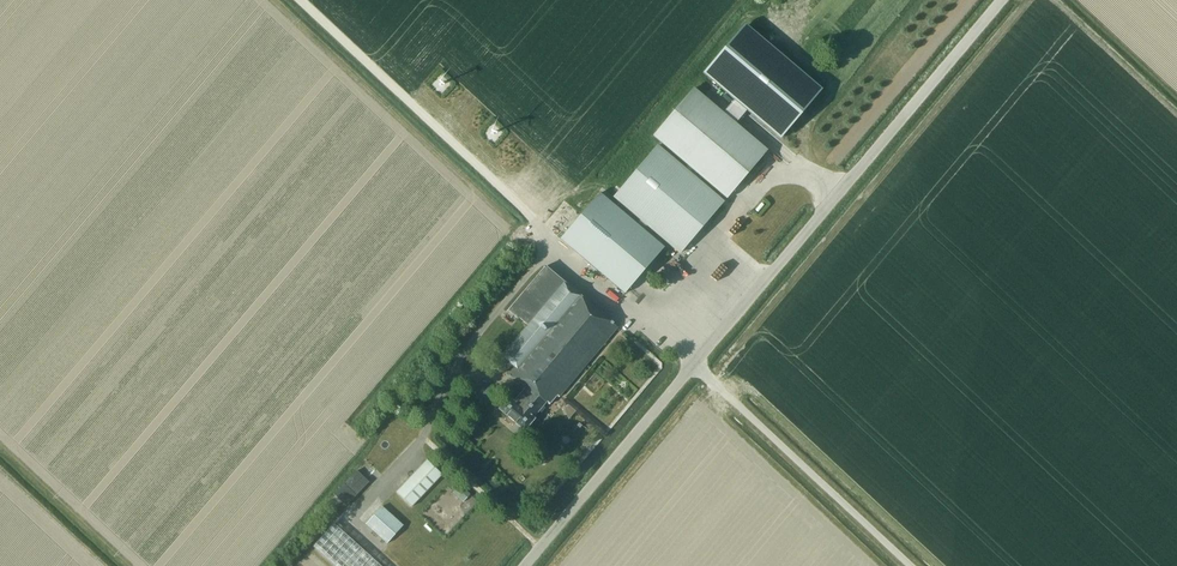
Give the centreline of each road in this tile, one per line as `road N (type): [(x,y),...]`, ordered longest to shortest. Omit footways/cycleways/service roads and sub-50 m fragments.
road 1 (unclassified): [(524,565),(998,0)]
road 2 (track): [(693,358),(517,208),(297,0)]

